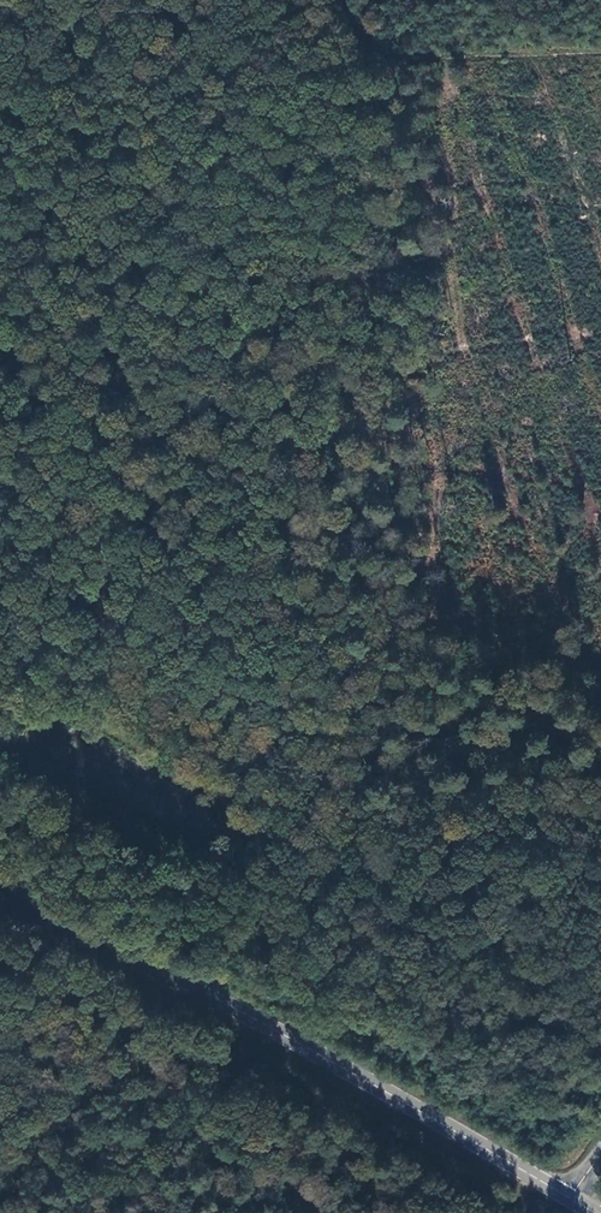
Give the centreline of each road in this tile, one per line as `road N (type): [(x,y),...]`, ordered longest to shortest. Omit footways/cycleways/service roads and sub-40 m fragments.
road 1 (tertiary): [(0,879),(596,1212)]

